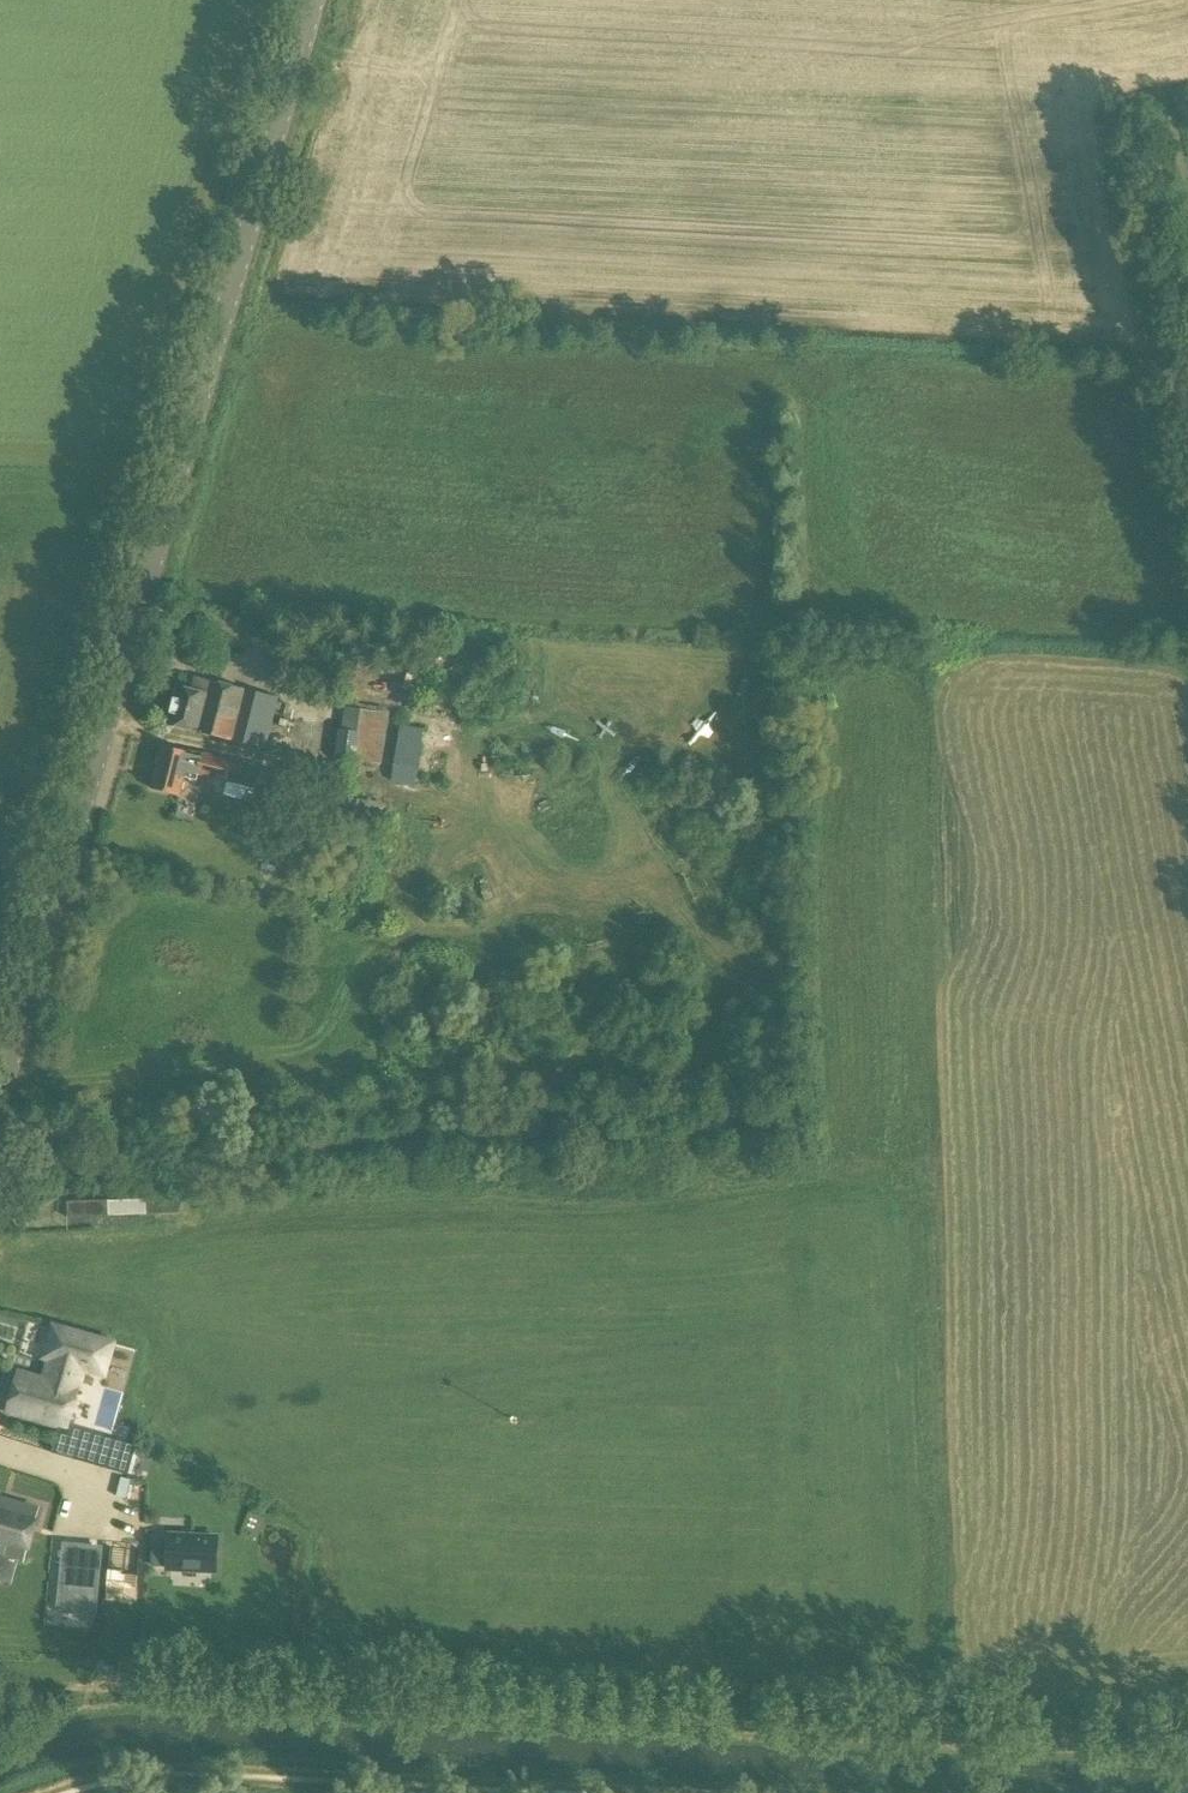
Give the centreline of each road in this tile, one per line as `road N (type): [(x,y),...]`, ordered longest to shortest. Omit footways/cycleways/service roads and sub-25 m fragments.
road 1 (track): [(0,1688),(306,1696),(1187,1747)]
road 2 (tertiary): [(0,1102),(316,0)]

